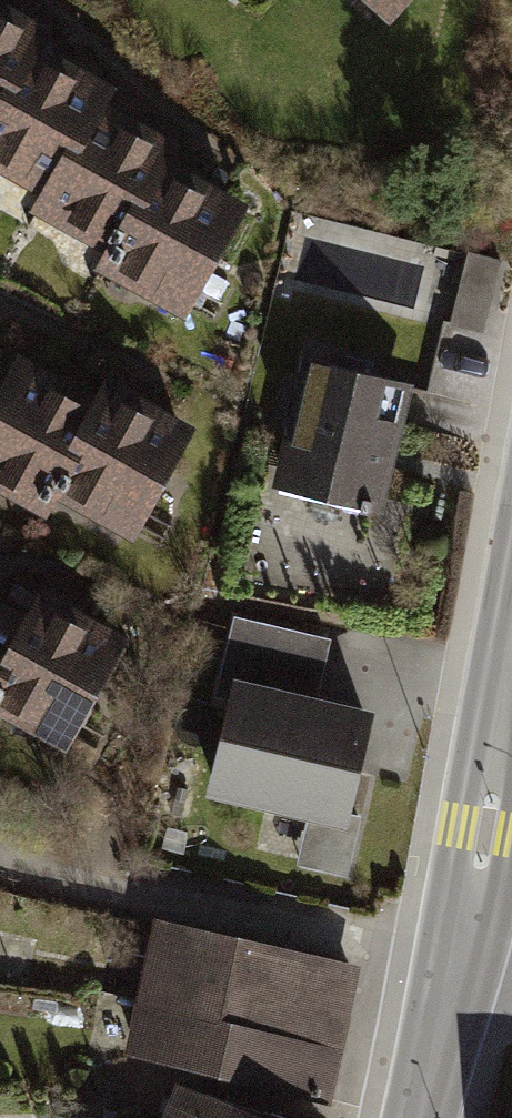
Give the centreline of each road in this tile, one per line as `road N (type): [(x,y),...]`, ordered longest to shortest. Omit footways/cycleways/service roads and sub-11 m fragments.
road 1 (tertiary): [(448,970),(511,617)]
road 2 (tertiary): [(420,1117),(448,970)]

